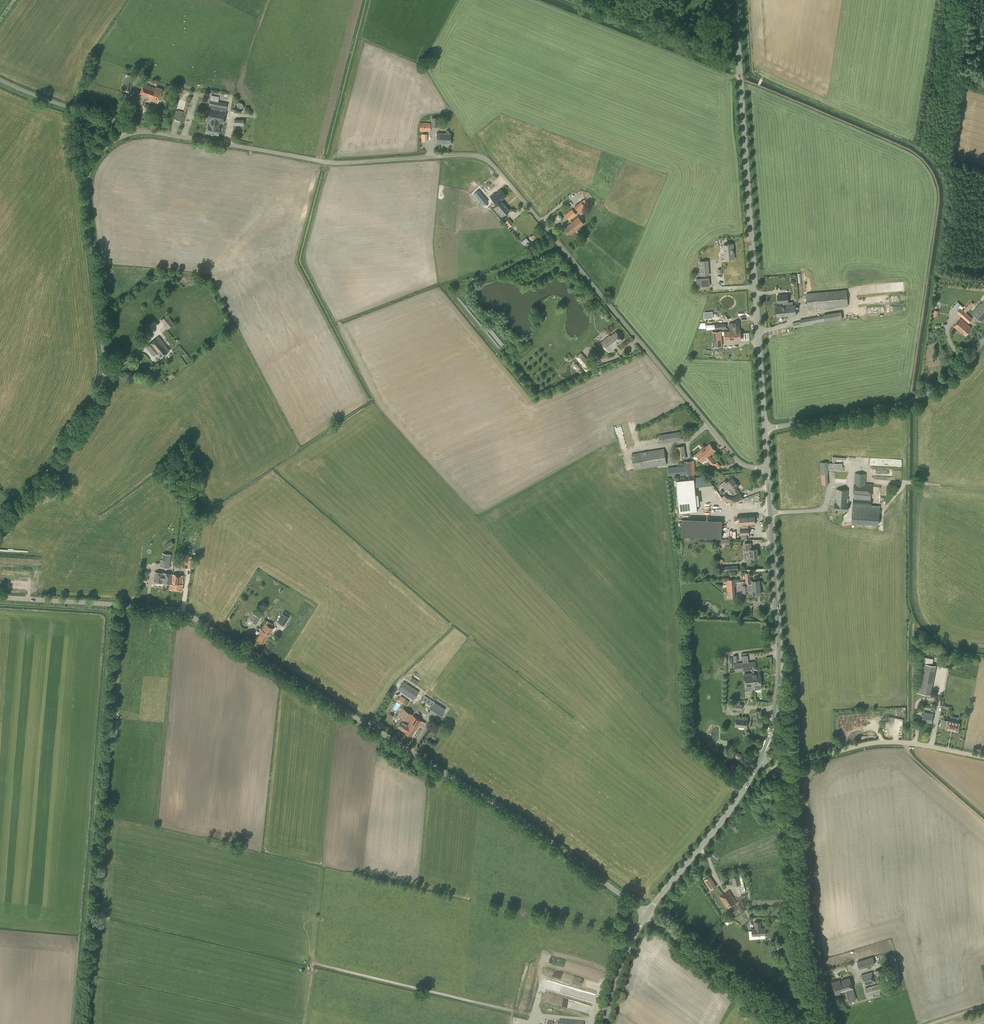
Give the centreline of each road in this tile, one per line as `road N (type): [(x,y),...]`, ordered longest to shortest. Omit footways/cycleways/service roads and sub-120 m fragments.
road 1 (unclassified): [(767,468),(734,457),(485,159),(329,162),(145,131)]
road 2 (unclassified): [(646,913),(541,833),(187,614),(0,597)]
road 3 (unclassified): [(0,520),(39,483),(102,385),(86,185),(100,152),(125,135)]
road 4 (tertiary): [(765,429),(735,0)]
road 5 (tertiary): [(758,761),(779,683),(767,468)]
road 6 (unclassified): [(823,1023),(804,968),(789,786),(779,770)]
road 7 (unclassified): [(983,341),(916,398),(765,429)]
road 8 (unclassified): [(983,758),(878,743),(779,770)]
road 9 (tertiary): [(646,913),(758,761)]
road 10 (unclassified): [(646,913),(797,1023)]
road 11 (unclassified): [(122,124),(0,80)]

